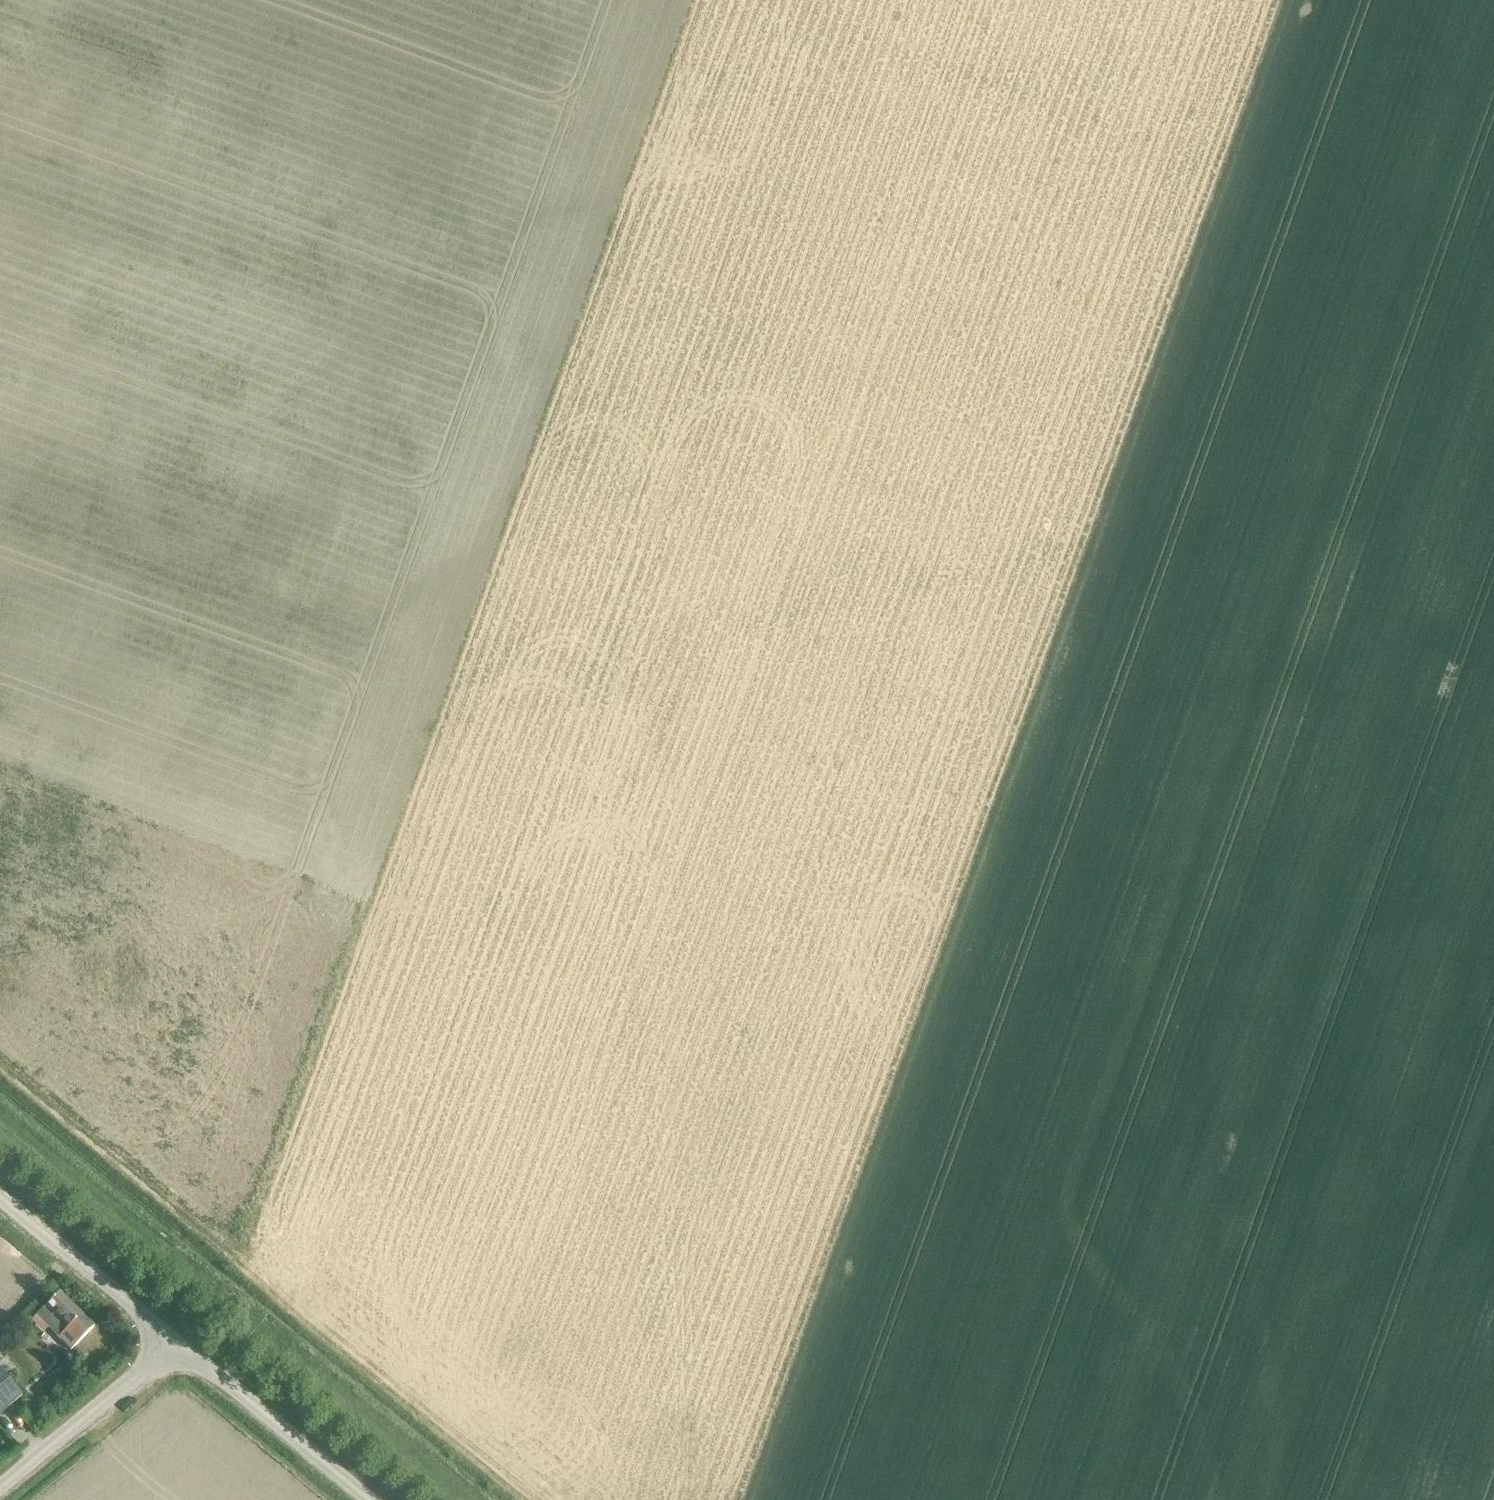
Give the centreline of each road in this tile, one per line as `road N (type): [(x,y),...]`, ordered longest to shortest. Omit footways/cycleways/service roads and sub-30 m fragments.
road 1 (unclassified): [(370,1499),(175,1342)]
road 2 (unclassified): [(0,1488),(175,1342)]
road 3 (unclassified): [(175,1342),(0,1199)]

